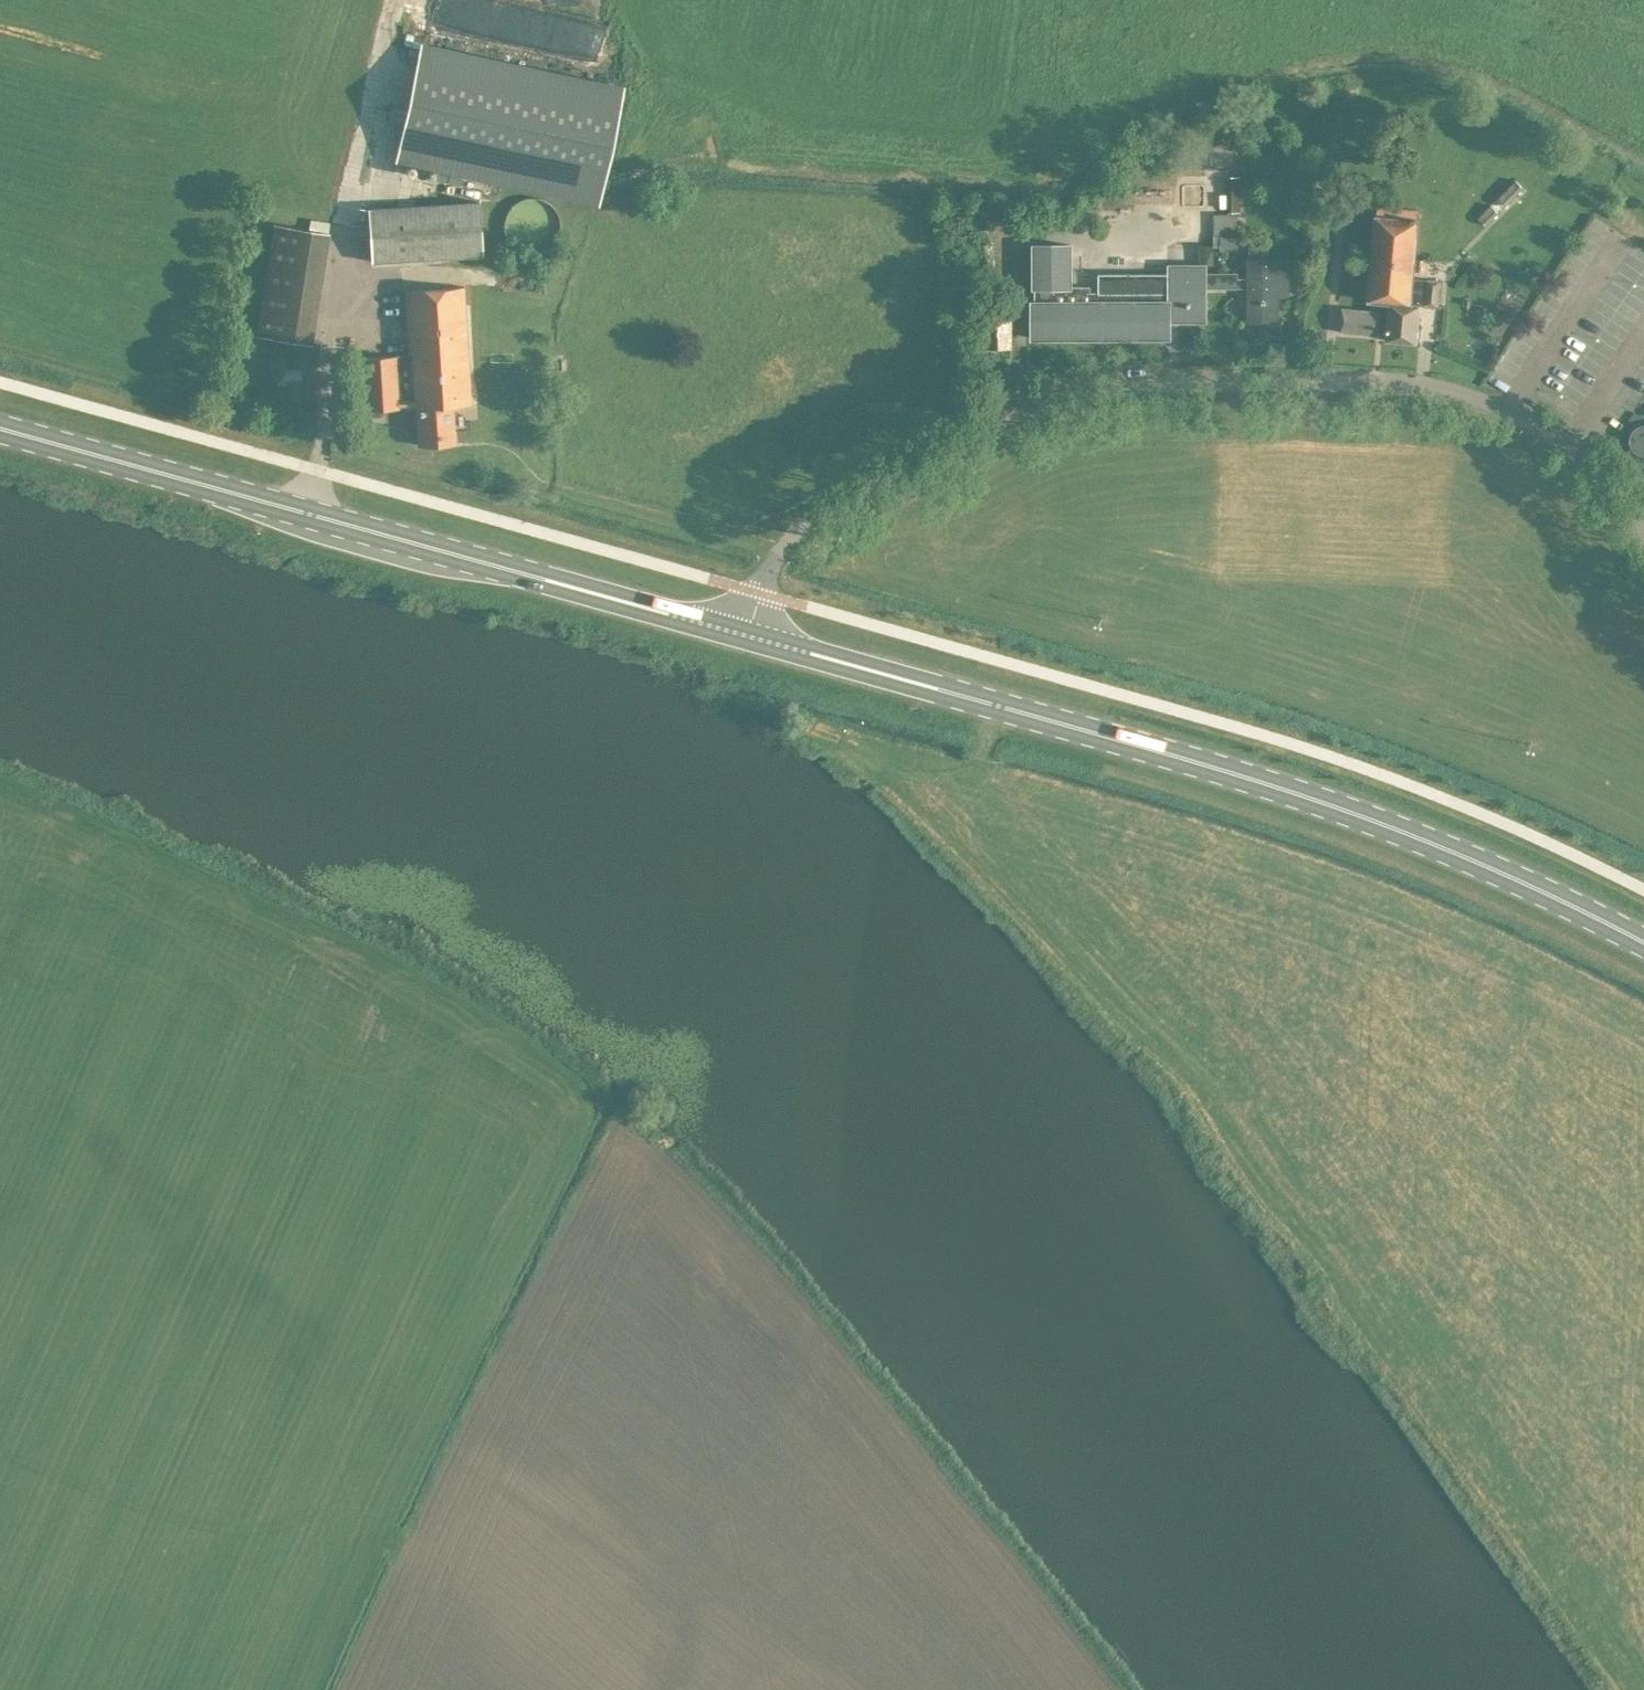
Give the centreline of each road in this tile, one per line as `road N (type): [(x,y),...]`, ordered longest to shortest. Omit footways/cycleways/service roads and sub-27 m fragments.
road 1 (unclassified): [(1643,524),(1571,439),(1501,404),(1427,382),(1368,376),(1122,382),(1015,414),(796,523),(737,631)]
road 2 (secondary): [(1643,942),(1480,859),(1212,764),(737,631)]
road 3 (secondary): [(737,631),(0,425)]

